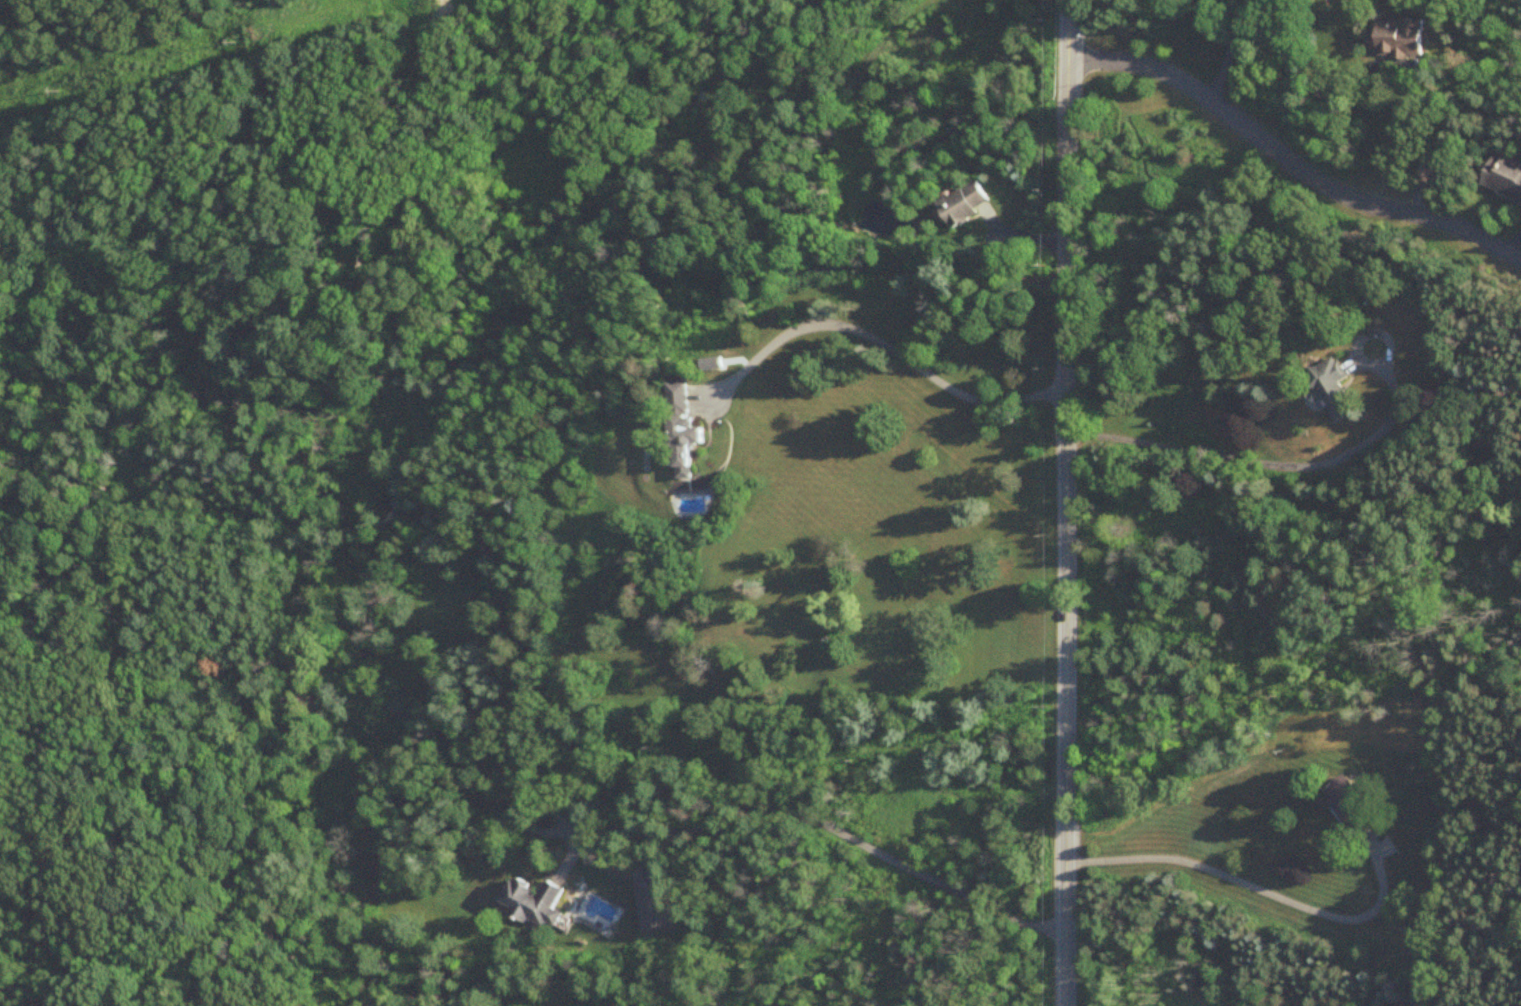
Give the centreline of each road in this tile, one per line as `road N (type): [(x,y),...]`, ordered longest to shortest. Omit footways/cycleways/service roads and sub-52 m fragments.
road 1 (tertiary): [(1064,1005),(1066,0)]
road 2 (residential): [(1067,62),(1149,68),(1181,81),(1356,204),(1444,223),(1520,265)]

